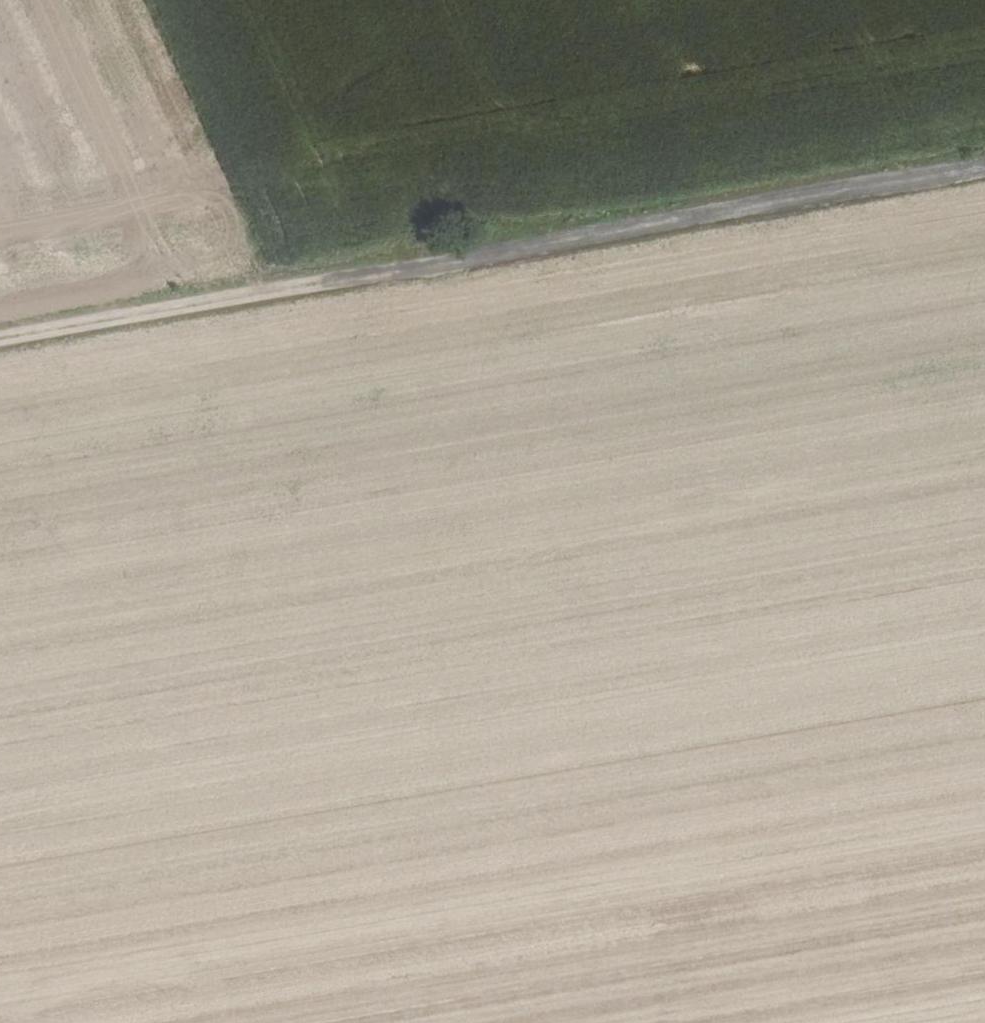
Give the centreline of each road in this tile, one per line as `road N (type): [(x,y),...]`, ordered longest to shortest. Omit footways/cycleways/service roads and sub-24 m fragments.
road 1 (track): [(984,166),(0,338)]

